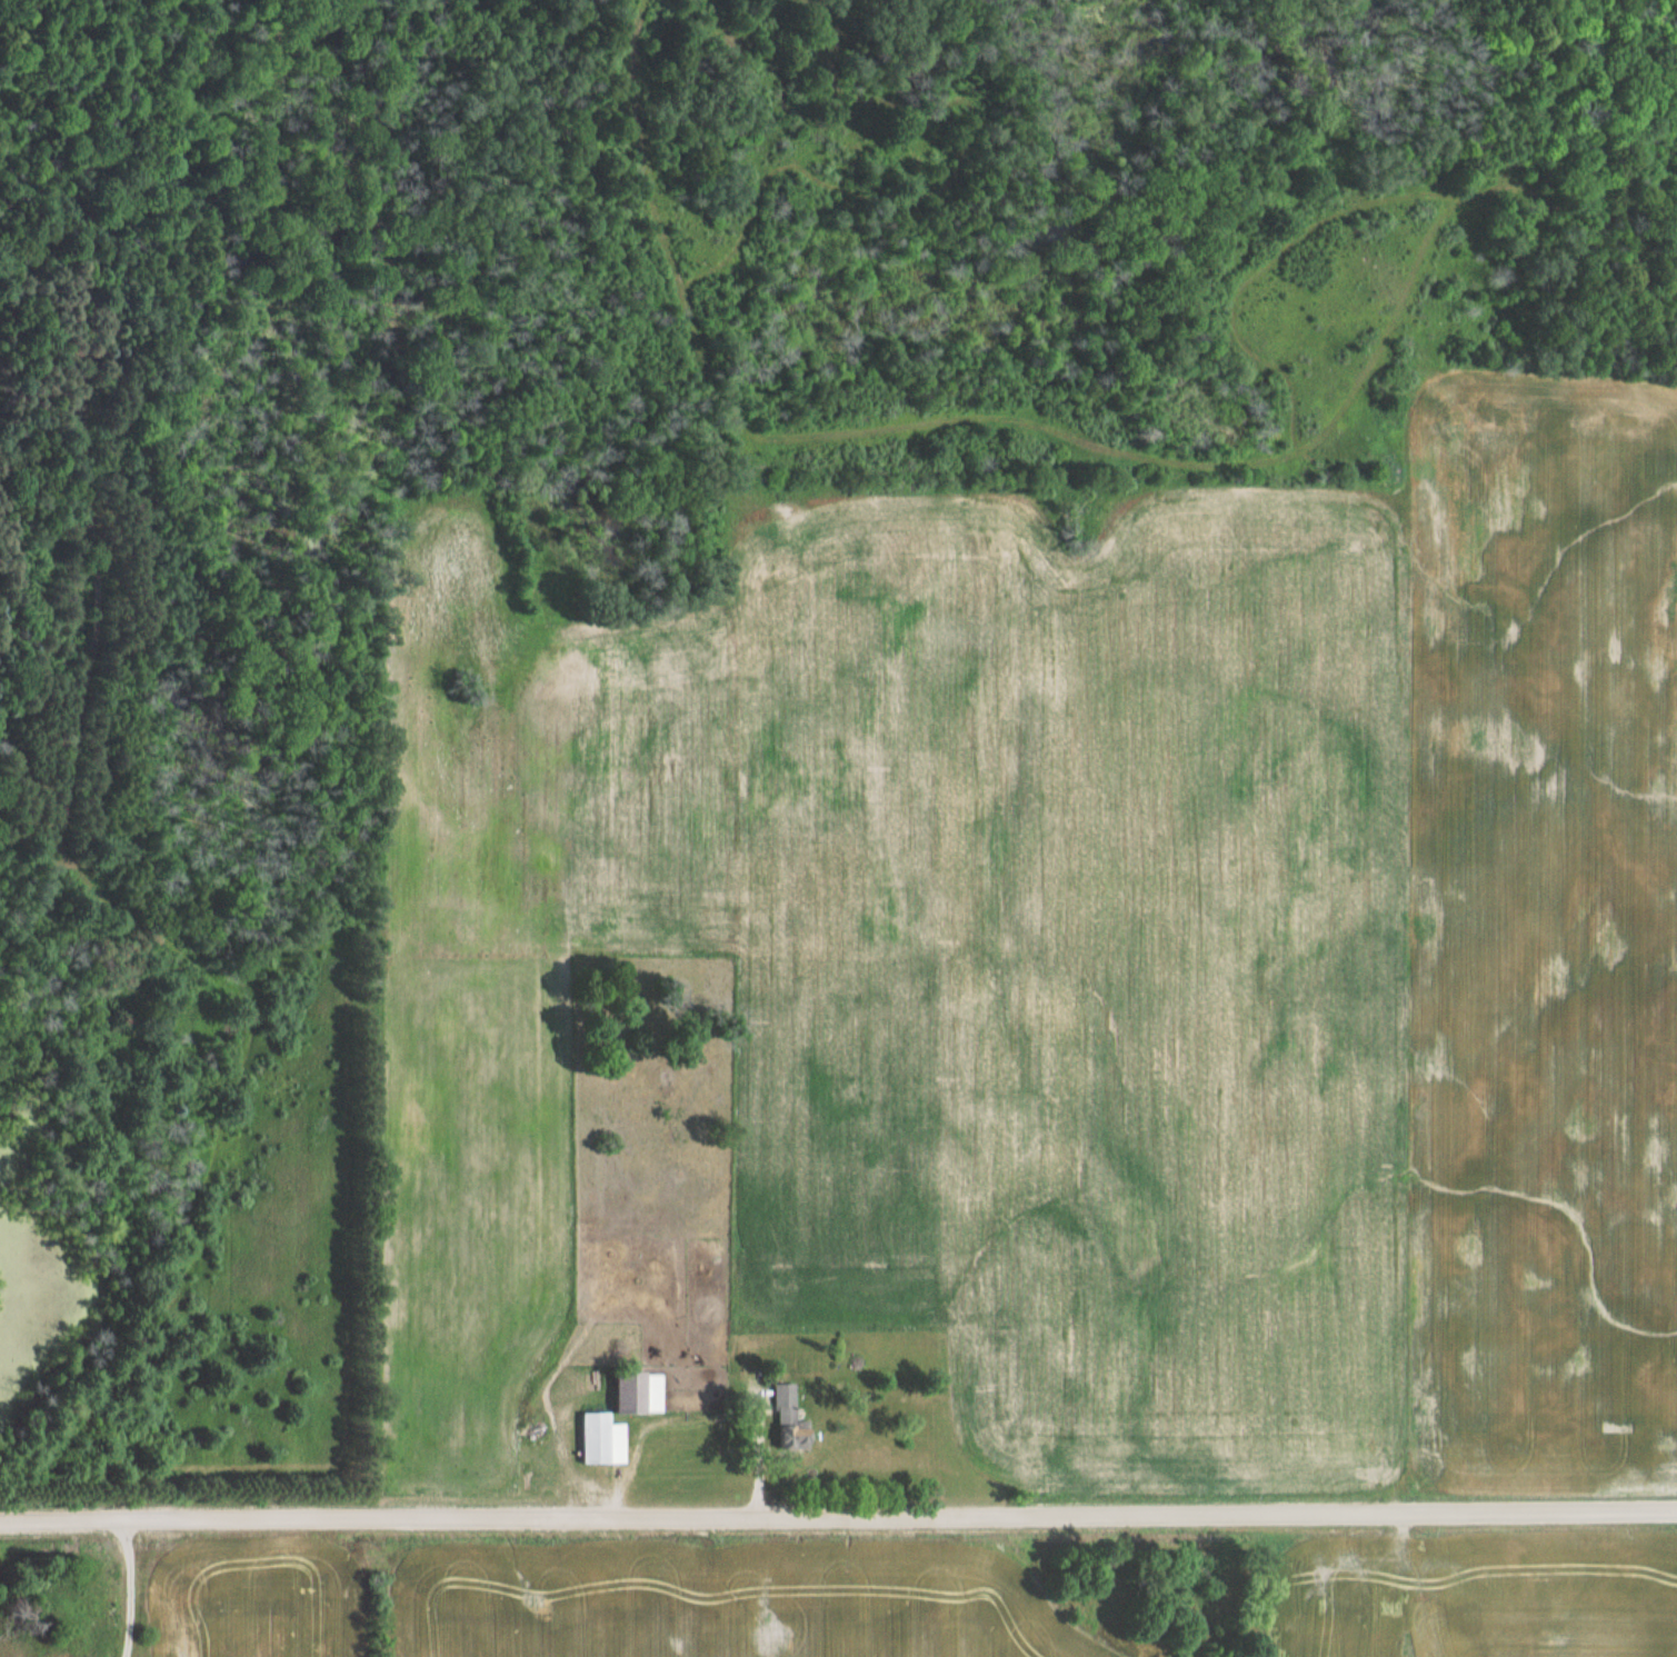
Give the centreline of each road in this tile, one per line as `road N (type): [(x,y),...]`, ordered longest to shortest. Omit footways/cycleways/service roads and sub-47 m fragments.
road 1 (residential): [(0,1524),(1676,1512)]

